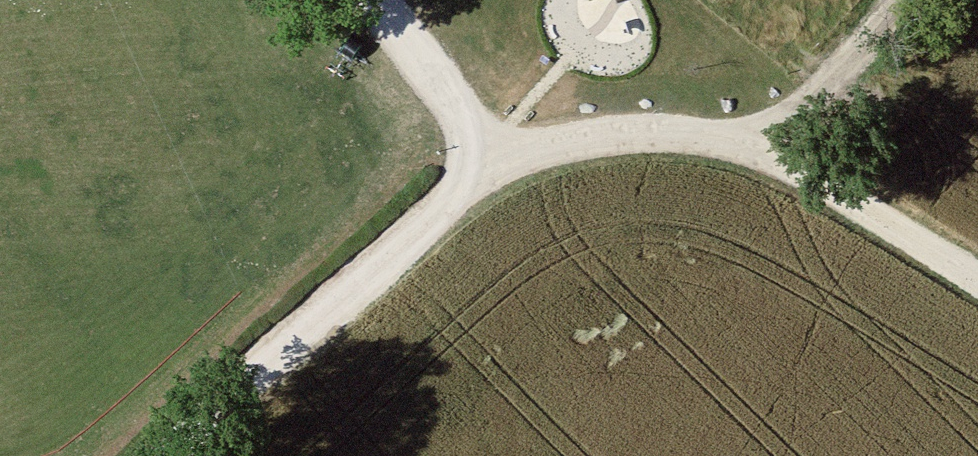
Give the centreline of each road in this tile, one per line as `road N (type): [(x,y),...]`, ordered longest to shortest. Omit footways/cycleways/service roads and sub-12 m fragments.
road 1 (track): [(161,455),(241,374),(447,200),(495,163),(547,150),(618,139),(749,149),(977,285)]
road 2 (track): [(749,149),(816,98),(909,0)]
road 3 (track): [(495,163),(373,0)]

